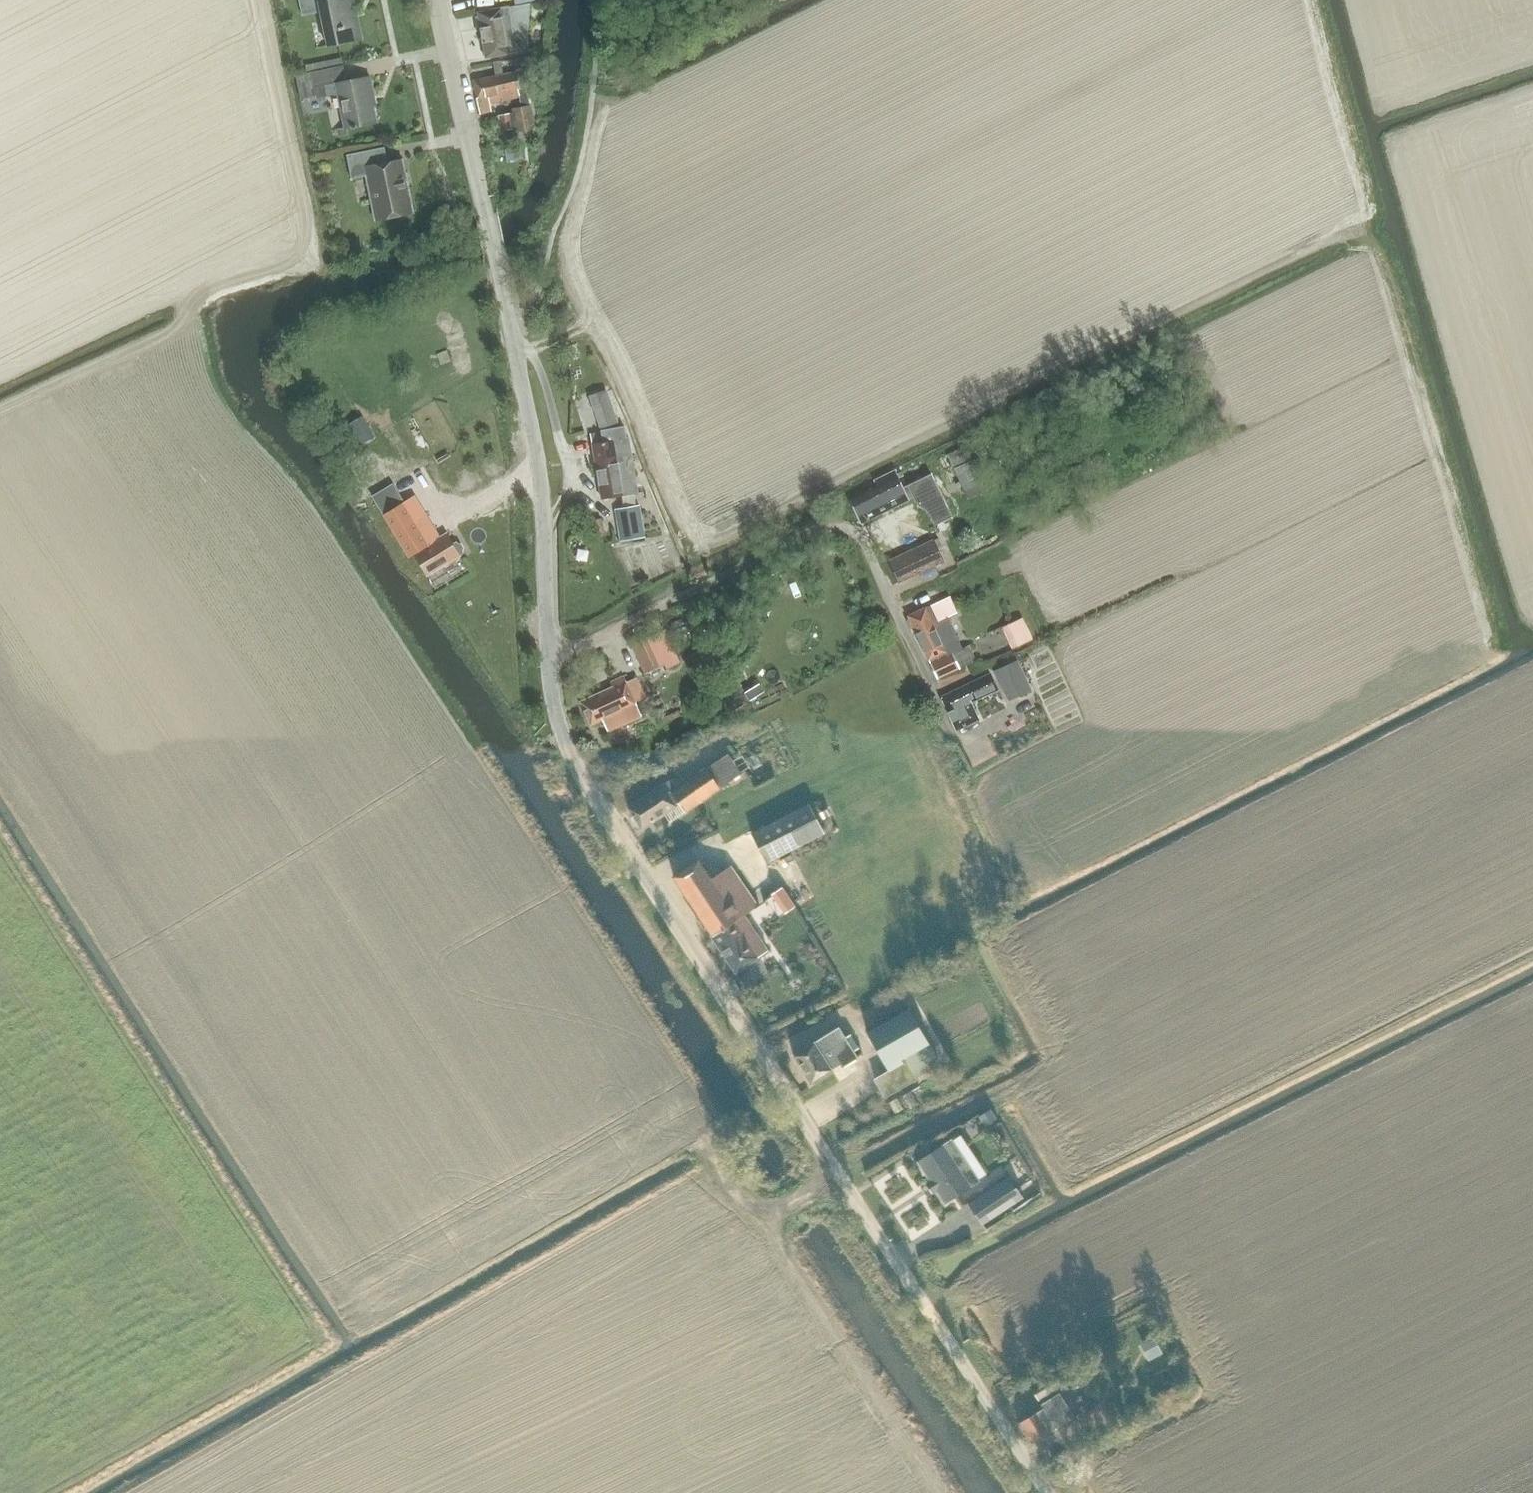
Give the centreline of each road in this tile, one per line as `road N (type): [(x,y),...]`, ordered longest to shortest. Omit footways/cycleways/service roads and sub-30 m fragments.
road 1 (unclassified): [(1049,1492),(586,784),(557,718),(548,651)]
road 2 (unclassified): [(548,651),(543,519),(529,418),(437,0)]
road 3 (residential): [(934,694),(862,539),(842,527),(811,530),(594,639),(548,651)]
road 4 (track): [(841,1177),(1001,1092)]

